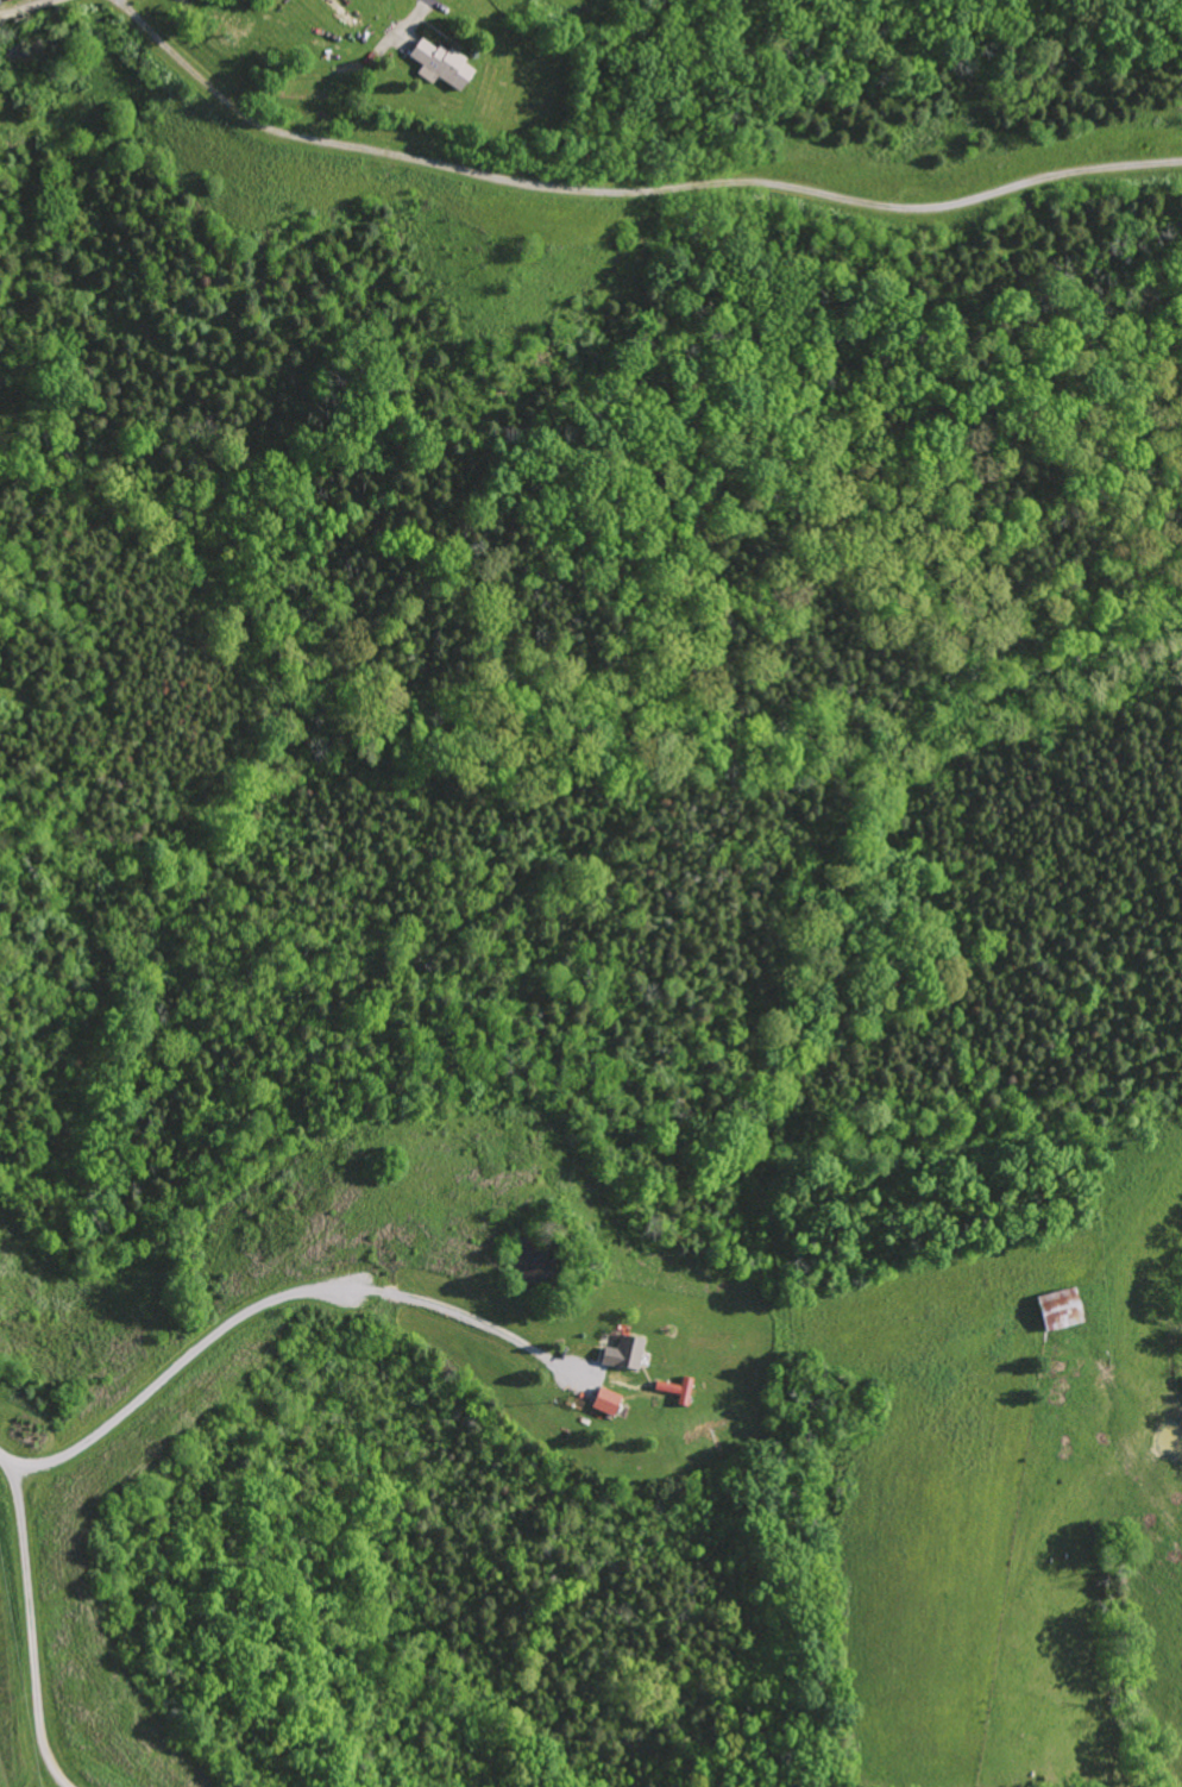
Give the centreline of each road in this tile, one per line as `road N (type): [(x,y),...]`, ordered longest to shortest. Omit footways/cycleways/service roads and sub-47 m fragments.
road 1 (residential): [(11,1479),(52,1469),(114,1425),(249,1308),(301,1290),(358,1290)]
road 2 (residential): [(0,1454),(17,1510),(39,1751),(58,1786)]

